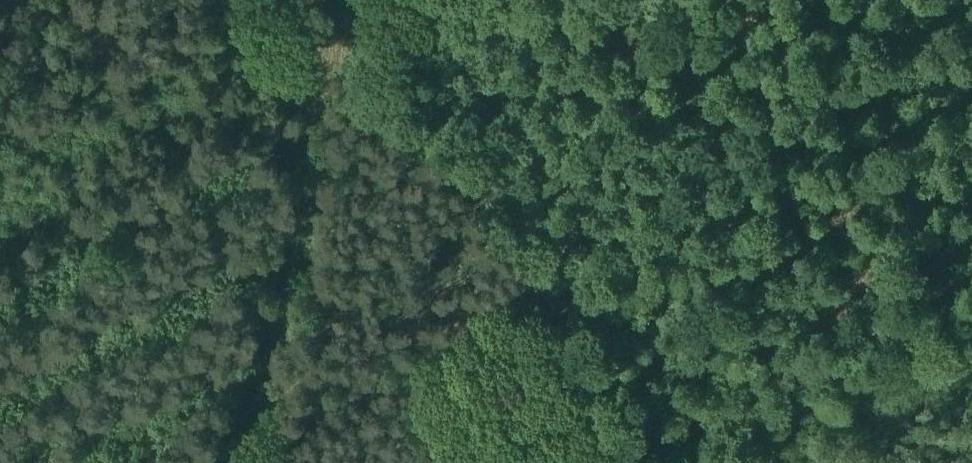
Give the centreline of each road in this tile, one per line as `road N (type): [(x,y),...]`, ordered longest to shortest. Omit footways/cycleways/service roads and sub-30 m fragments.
road 1 (track): [(971,94),(551,262)]

